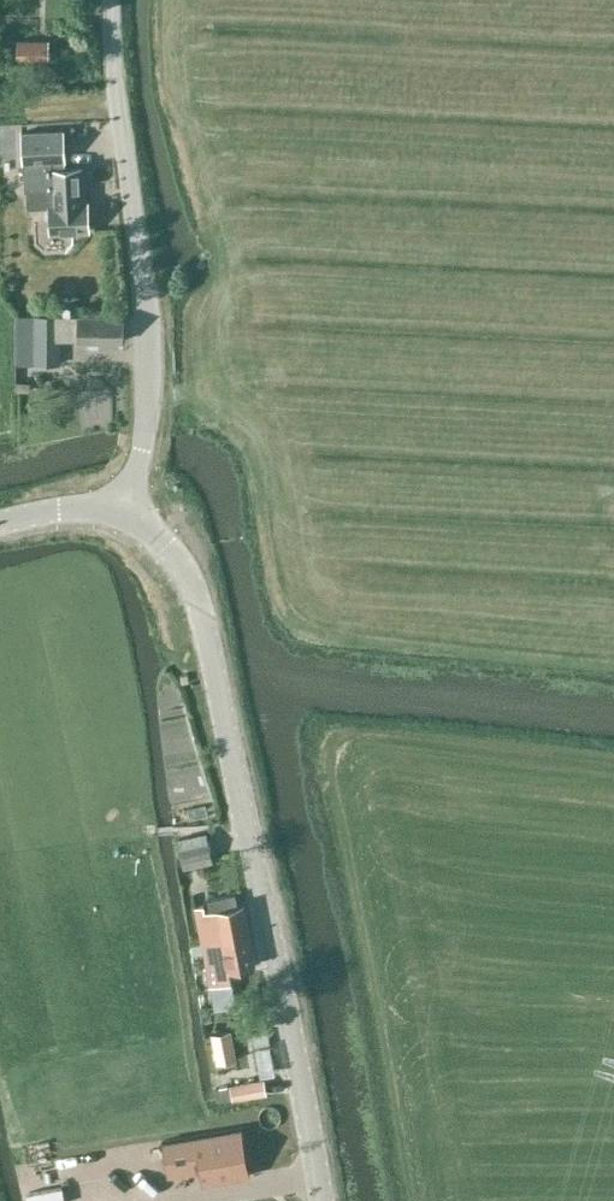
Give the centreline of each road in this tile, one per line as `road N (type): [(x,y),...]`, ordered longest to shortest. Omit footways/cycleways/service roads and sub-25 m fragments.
road 1 (tertiary): [(321,1200),(198,594),(171,542),(128,507)]
road 2 (unclassified): [(128,507),(148,430),(145,283),(119,86),(119,0)]
road 3 (tertiary): [(0,520),(64,504),(128,507)]

